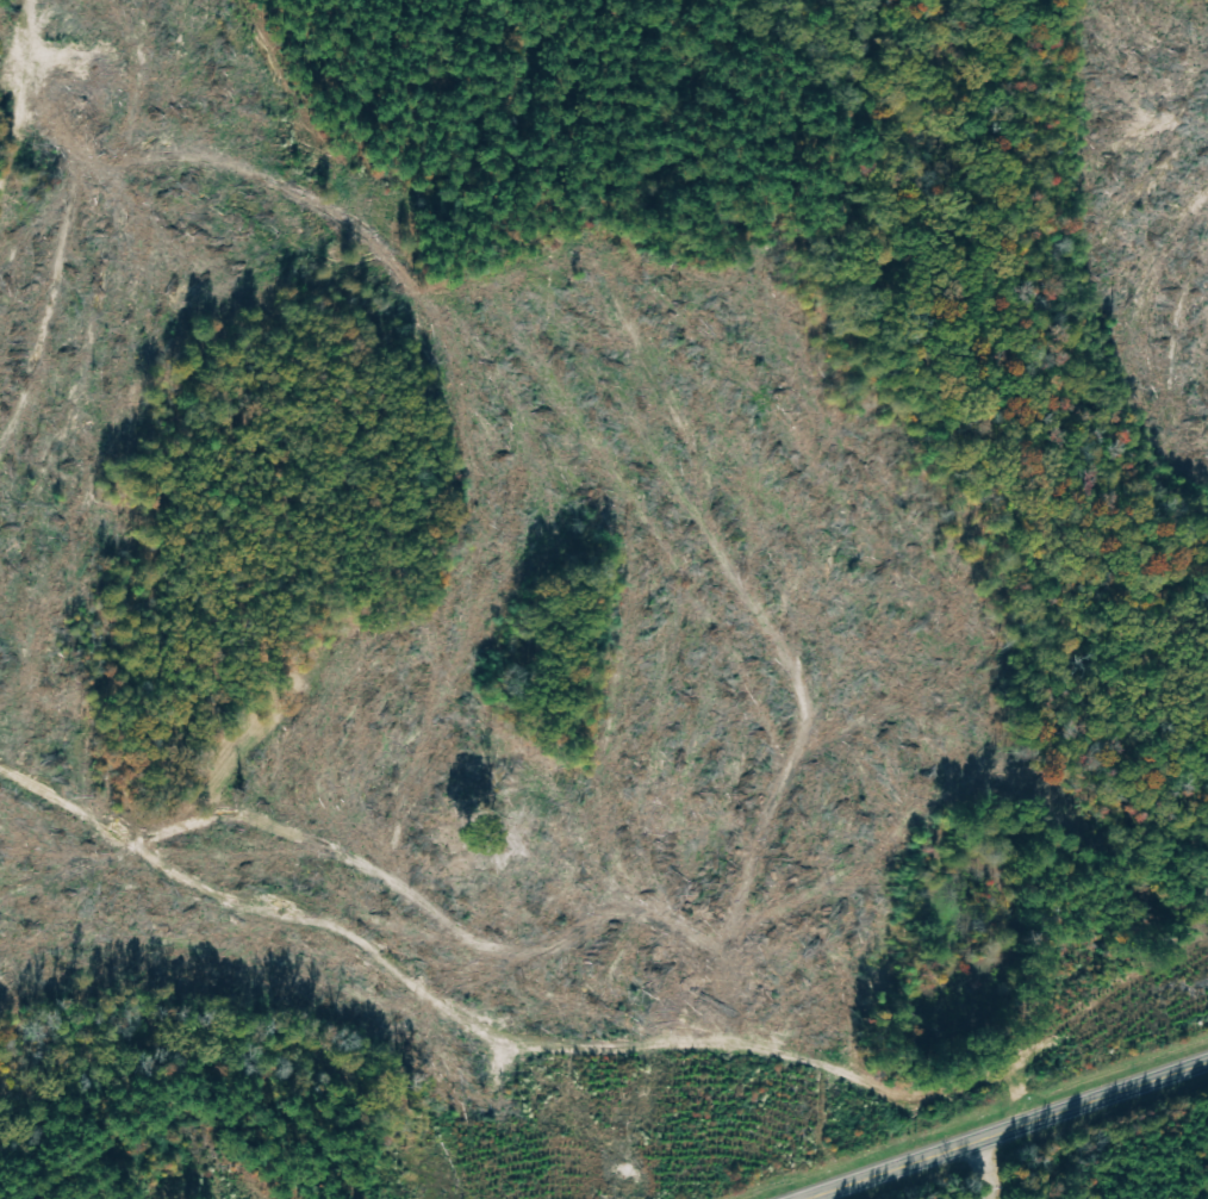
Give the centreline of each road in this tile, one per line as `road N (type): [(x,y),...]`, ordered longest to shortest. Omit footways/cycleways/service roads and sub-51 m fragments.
road 1 (secondary): [(808,1198),(1207,1062)]

